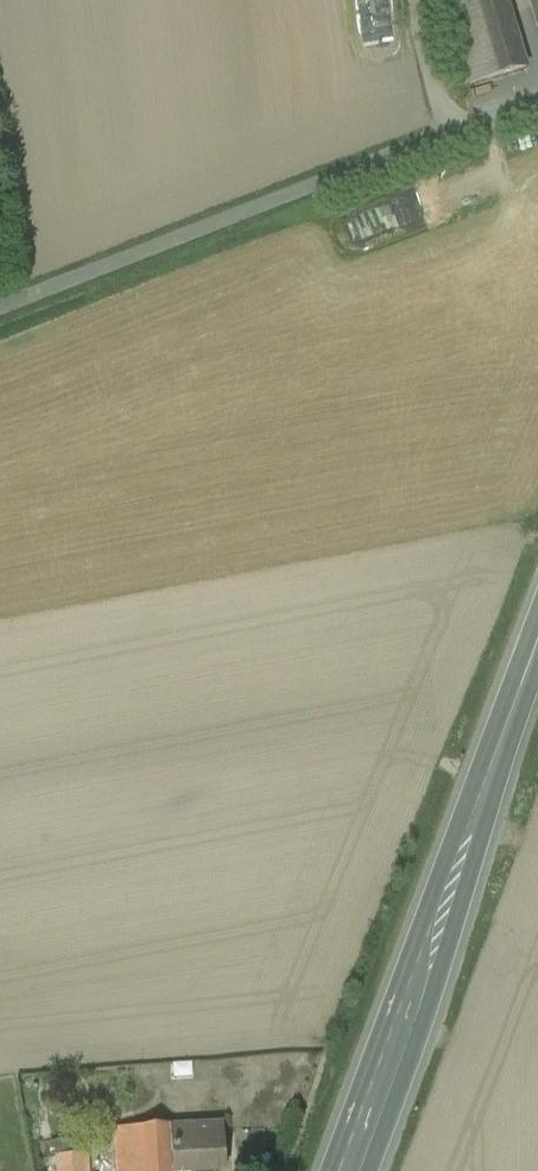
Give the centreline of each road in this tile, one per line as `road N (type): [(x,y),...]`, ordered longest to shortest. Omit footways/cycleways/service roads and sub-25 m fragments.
road 1 (unclassified): [(0,301),(537,100)]
road 2 (secondary): [(537,647),(347,1170)]

